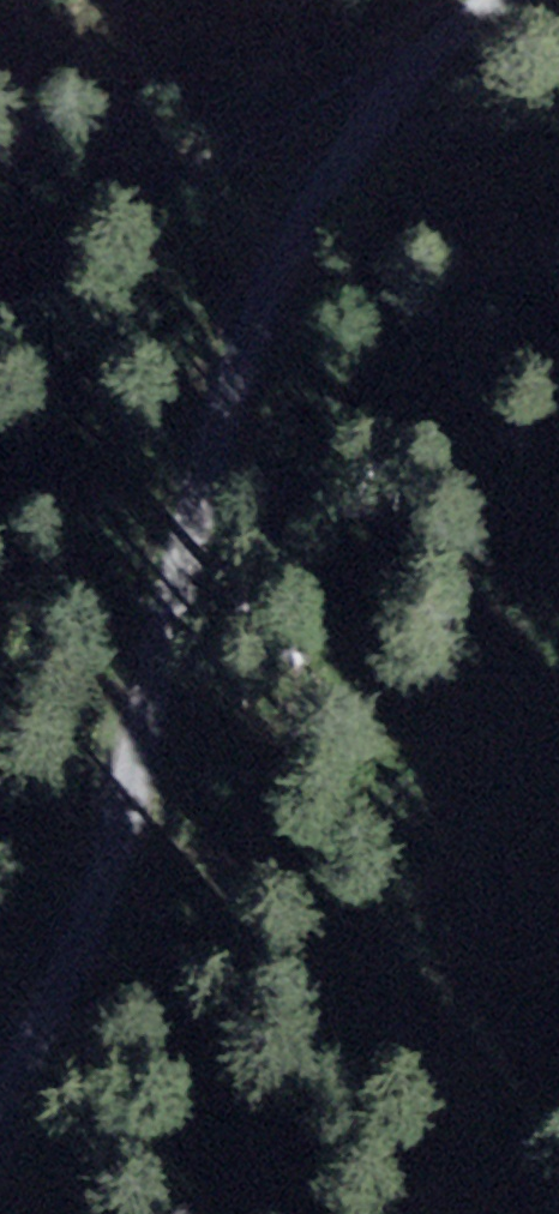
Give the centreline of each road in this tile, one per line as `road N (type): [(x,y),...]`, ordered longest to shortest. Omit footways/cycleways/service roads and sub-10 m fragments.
road 1 (track): [(499,0),(389,73),(228,404),(107,881),(0,1085)]
road 2 (track): [(449,1213),(452,1057),(429,580),(453,245),(443,36)]
road 3 (track): [(0,325),(117,207),(389,73)]
road 4 (track): [(0,83),(99,0)]

